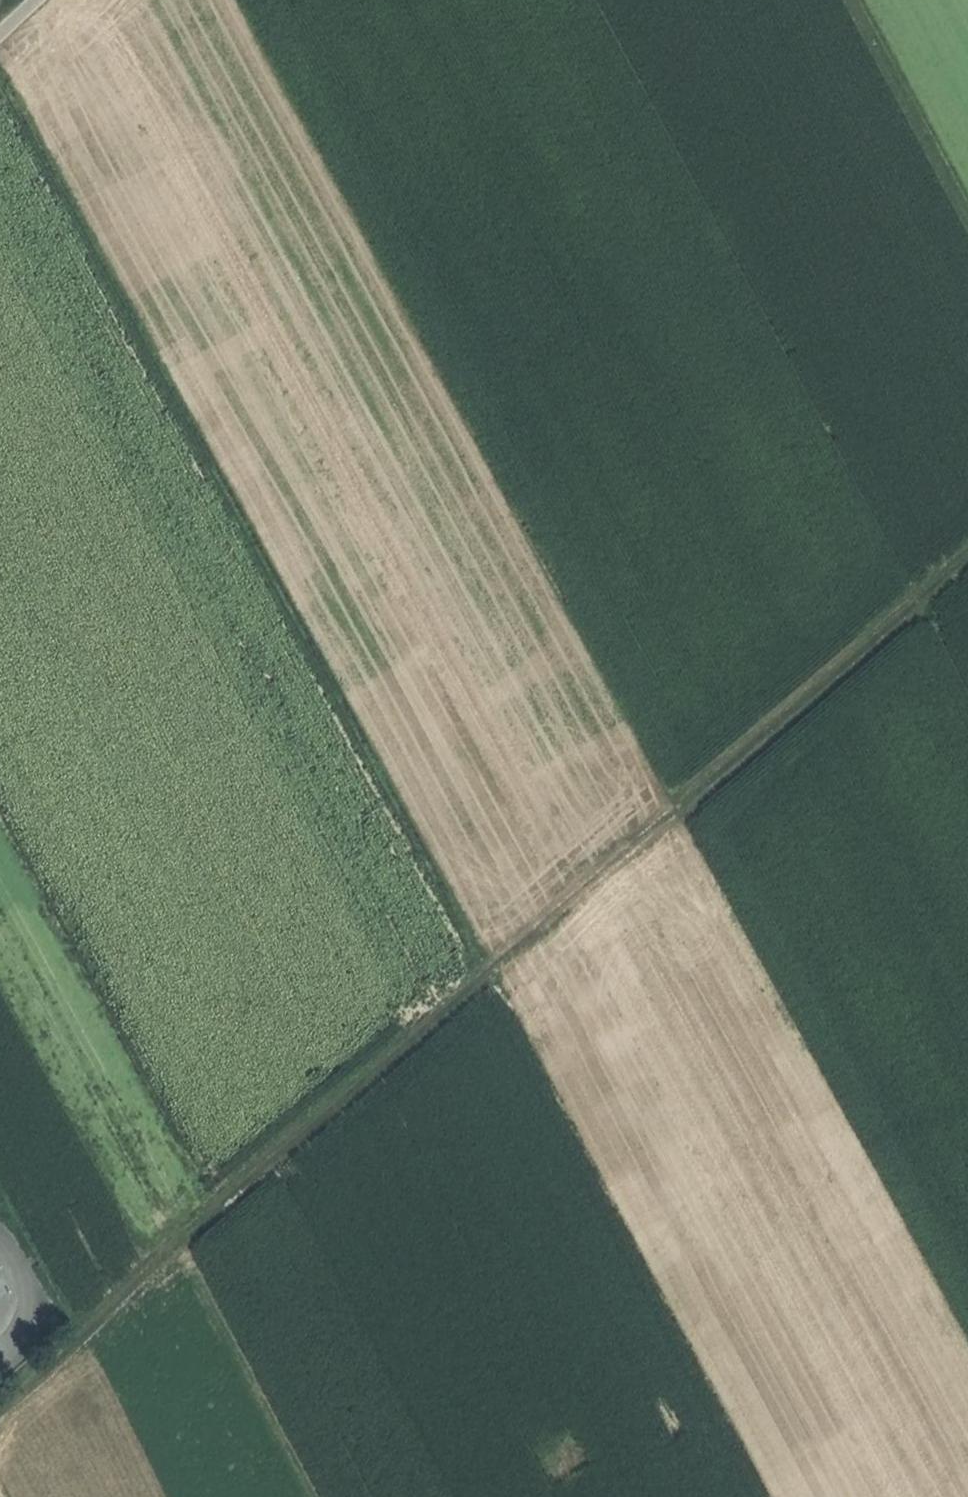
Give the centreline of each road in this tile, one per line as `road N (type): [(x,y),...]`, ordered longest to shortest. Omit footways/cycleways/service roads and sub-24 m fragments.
road 1 (track): [(0,1398),(967,563)]
road 2 (track): [(967,207),(856,0)]

